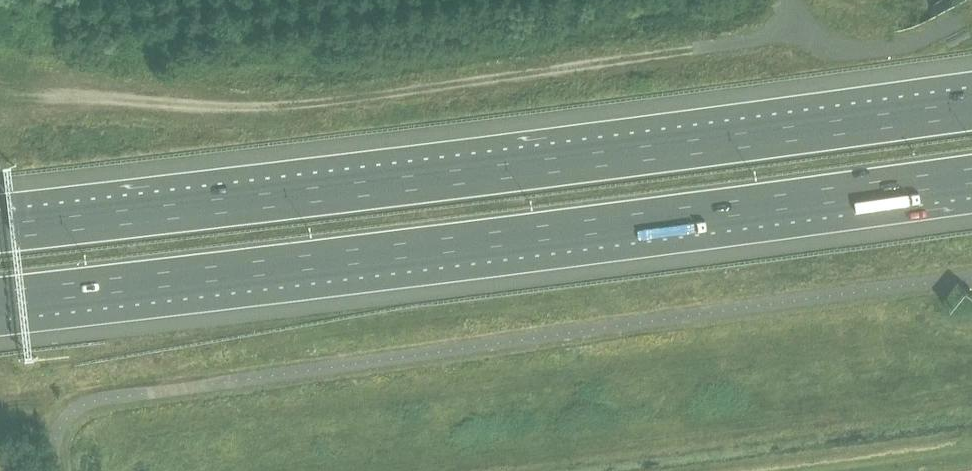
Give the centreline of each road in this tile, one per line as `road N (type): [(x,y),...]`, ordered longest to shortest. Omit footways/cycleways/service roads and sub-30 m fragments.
road 1 (motorway): [(0,298),(971,174)]
road 2 (motorway): [(971,108),(0,230)]
road 3 (unclassified): [(55,470),(65,418),(100,399),(971,278)]
road 4 (track): [(695,49),(251,108),(184,108),(0,81)]

